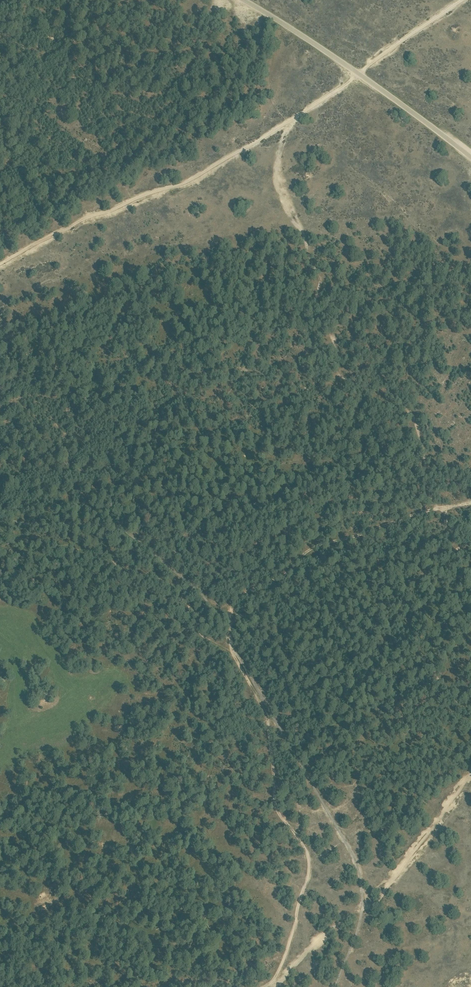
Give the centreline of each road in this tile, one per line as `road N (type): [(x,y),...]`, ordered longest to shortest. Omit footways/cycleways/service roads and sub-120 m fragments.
road 1 (track): [(470,502),(319,545),(278,579),(235,600),(230,649),(265,713),(277,812),(308,867),(279,968),(263,986)]
road 2 (track): [(288,124),(197,176),(77,220),(0,263)]
road 3 (unclassified): [(470,158),(244,0)]

